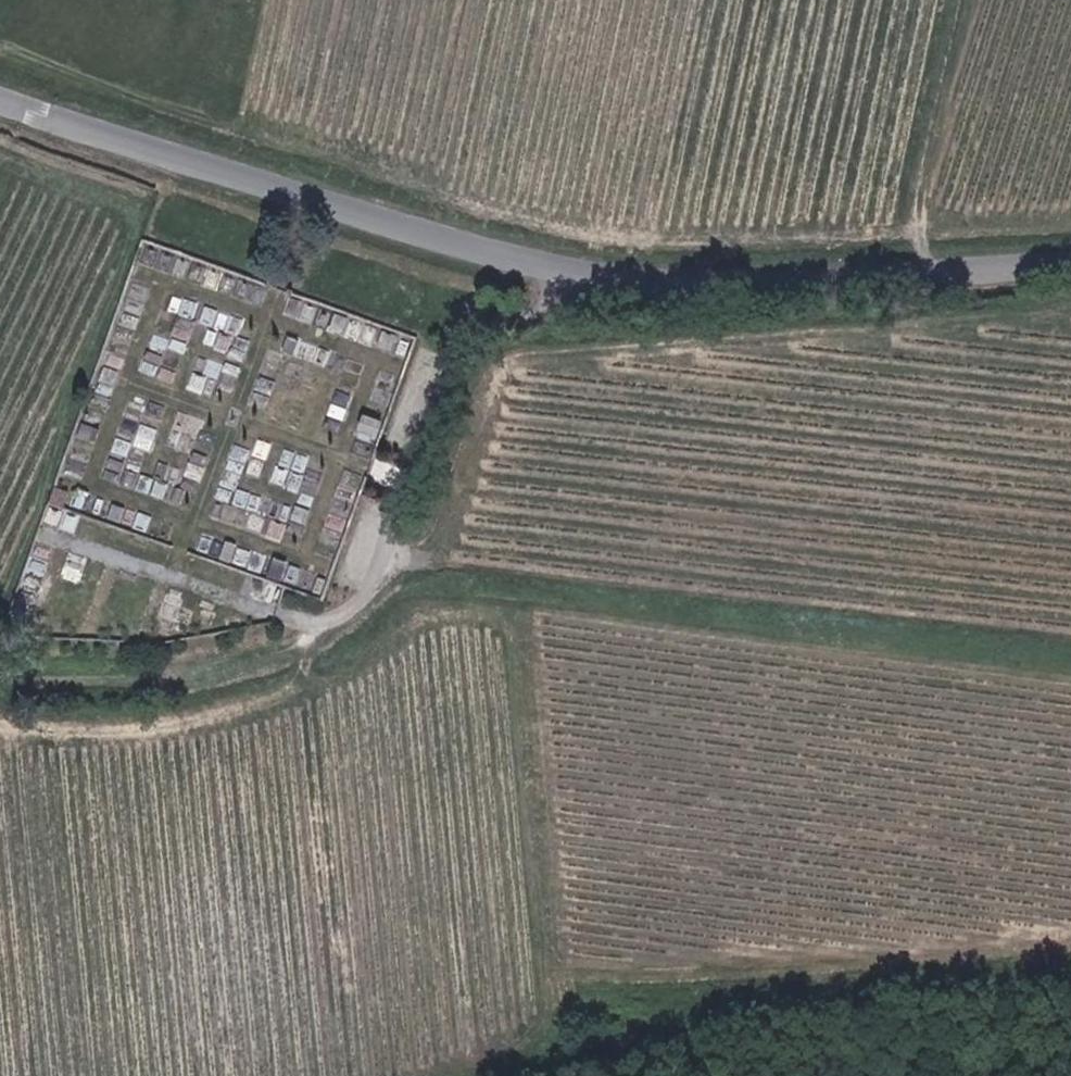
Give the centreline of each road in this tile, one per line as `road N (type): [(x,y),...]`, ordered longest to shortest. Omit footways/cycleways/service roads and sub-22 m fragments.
road 1 (unclassified): [(0,99),(631,286)]
road 2 (unclassified): [(319,628),(378,555),(477,337),(631,286)]
road 3 (unclassified): [(631,286),(1070,263)]
road 4 (track): [(0,671),(62,680),(244,663),(319,628)]

